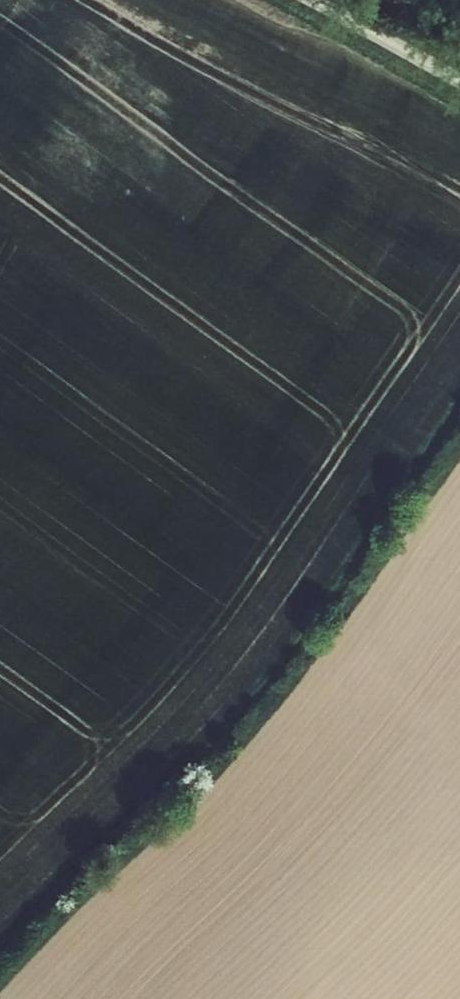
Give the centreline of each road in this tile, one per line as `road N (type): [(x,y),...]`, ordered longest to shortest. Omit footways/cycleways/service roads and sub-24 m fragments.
road 1 (unclassified): [(312,0),(459,80)]

